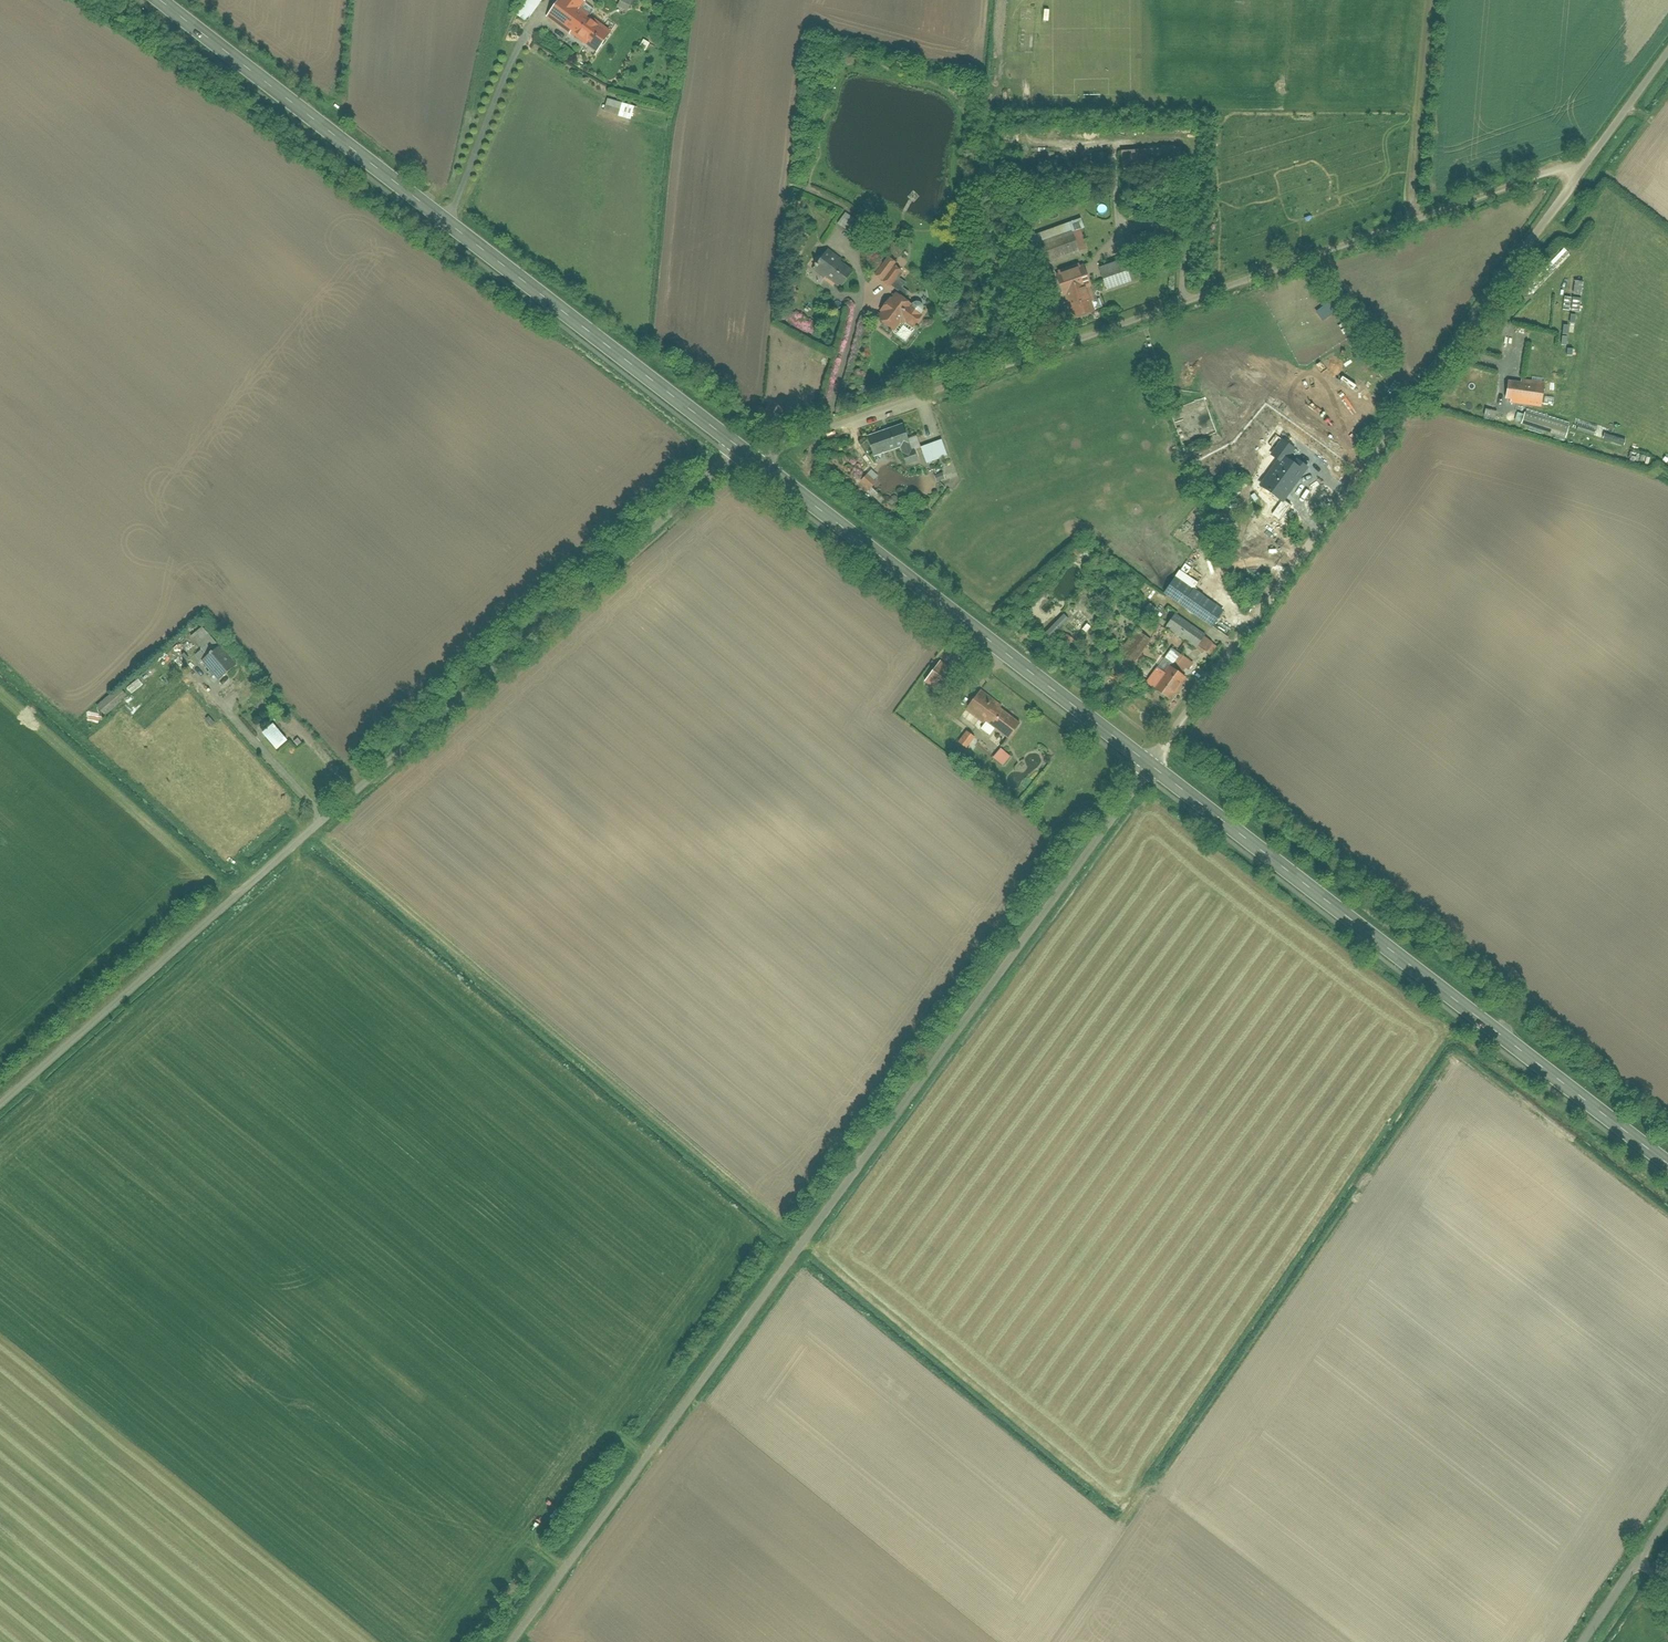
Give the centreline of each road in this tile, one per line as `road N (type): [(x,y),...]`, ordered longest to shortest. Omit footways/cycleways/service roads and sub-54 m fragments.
road 1 (unclassified): [(510,1641),(1151,765)]
road 2 (unclassified): [(0,1105),(747,455)]
road 3 (unclassified): [(1596,152),(747,455)]
road 4 (unclassified): [(1596,152),(1151,765)]
road 5 (primary): [(747,455),(156,0)]
road 6 (primary): [(1667,1161),(1151,765)]
road 7 (primary): [(1151,765),(747,455)]
road 8 (unclassified): [(1582,1641),(1667,1515)]
road 9 (unclassified): [(1667,53),(1596,152)]

